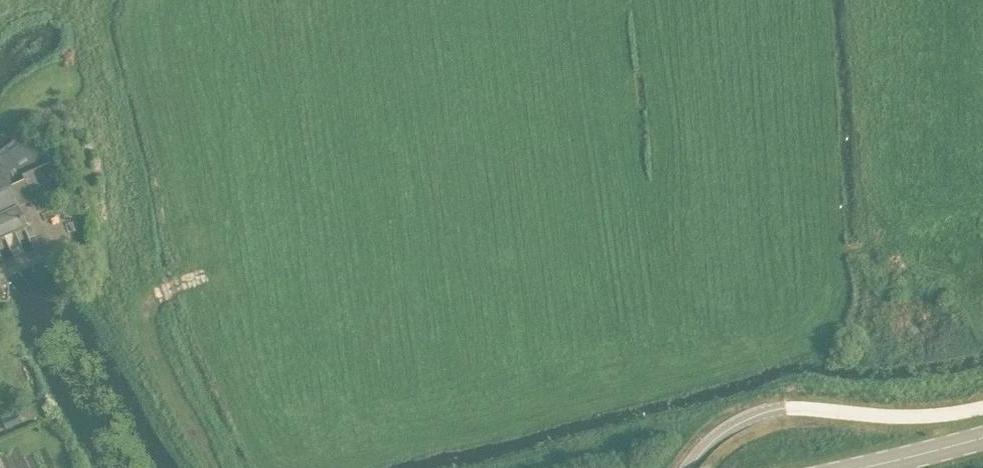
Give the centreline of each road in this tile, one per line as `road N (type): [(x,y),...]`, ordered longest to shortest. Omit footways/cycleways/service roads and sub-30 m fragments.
road 1 (track): [(175,275),(152,293),(145,321),(216,467)]
road 2 (secondary): [(812,467),(982,427)]

